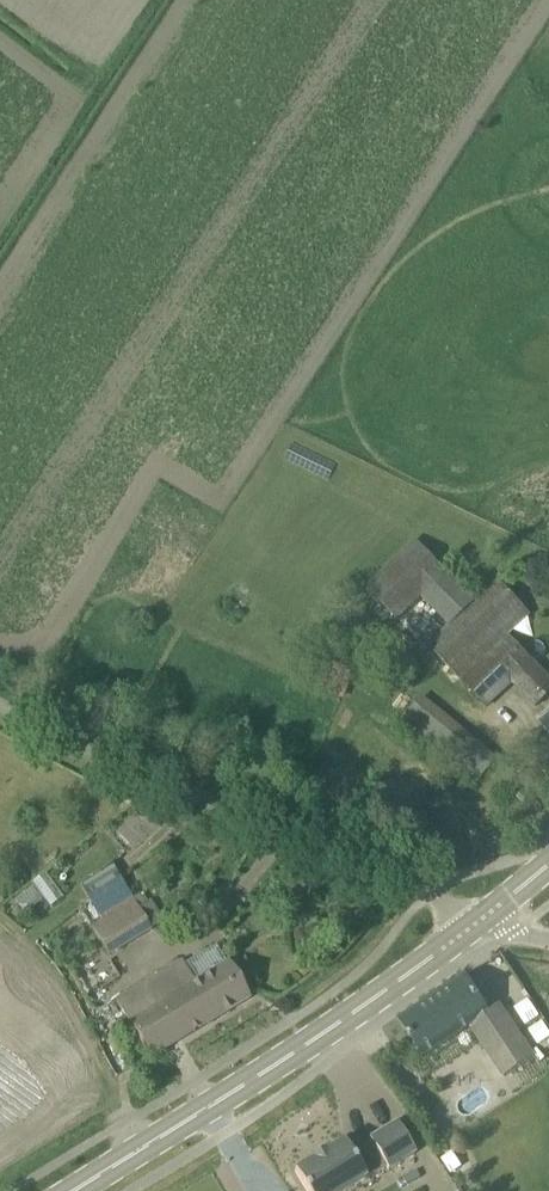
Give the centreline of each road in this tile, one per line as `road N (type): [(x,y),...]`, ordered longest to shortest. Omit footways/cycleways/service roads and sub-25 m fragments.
road 1 (unclassified): [(484,918),(108,764),(0,700)]
road 2 (secondary): [(74,1190),(484,918)]

